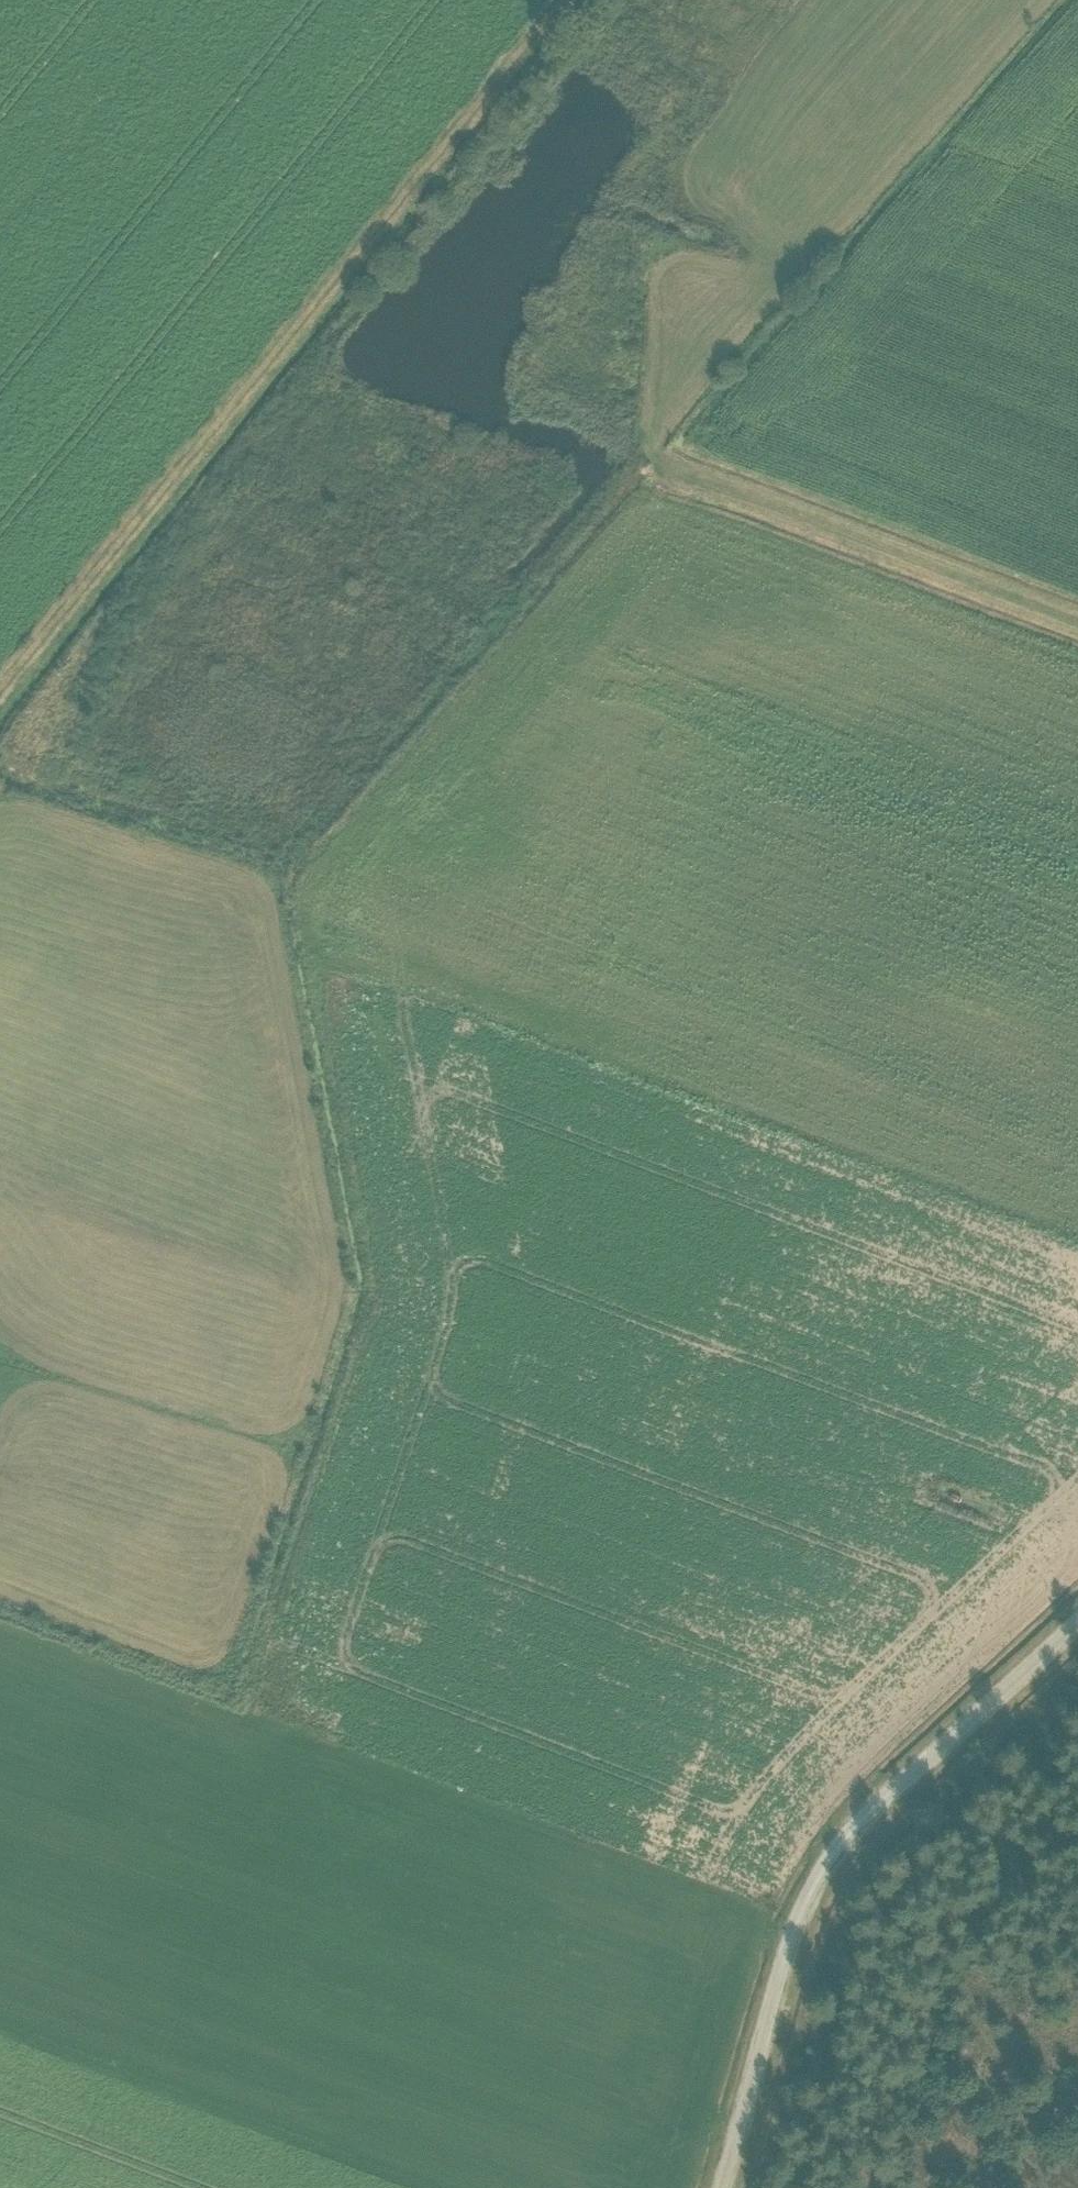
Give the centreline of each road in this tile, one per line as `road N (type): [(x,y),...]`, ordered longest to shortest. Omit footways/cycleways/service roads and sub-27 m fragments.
road 1 (unclassified): [(724,2187),(784,1967),(831,1858),(872,1809),(1077,1624)]
road 2 (track): [(1077,618),(672,468)]

